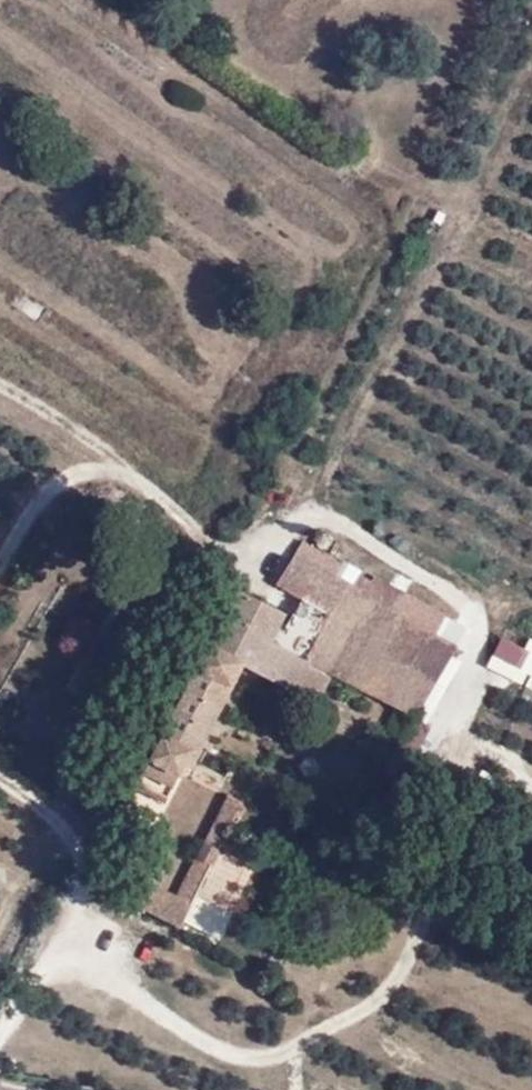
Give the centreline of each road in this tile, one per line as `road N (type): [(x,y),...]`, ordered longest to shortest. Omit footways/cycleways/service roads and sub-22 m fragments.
road 1 (track): [(72,932),(116,983),(211,1045),(249,1057),(281,1054),(378,995),(408,955),(450,792),(478,627),(448,592),(325,515),(298,517),(254,563),(232,569),(213,548)]
road 2 (track): [(314,515),(372,385),(467,221),(531,87)]
road 3 (track): [(0,381),(96,444),(213,548)]
road 4 (track): [(137,482),(95,473),(57,483),(0,573)]
road 5 (track): [(0,775),(58,811),(79,835),(91,855),(79,907)]
road 6 (track): [(0,870),(70,883),(82,914),(65,947)]

